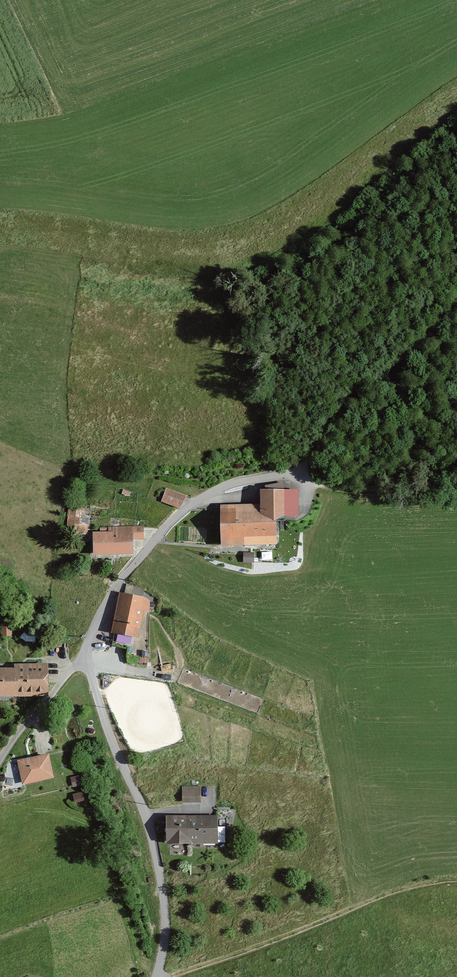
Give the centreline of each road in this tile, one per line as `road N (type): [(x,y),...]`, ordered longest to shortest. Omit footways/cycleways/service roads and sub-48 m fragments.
road 1 (residential): [(157,976),(164,903),(151,829),(83,662),(88,644),(102,607),(199,499),(247,479),(301,471)]
road 2 (track): [(456,879),(401,889),(170,976)]
road 3 (track): [(301,471),(342,400),(415,348),(456,295)]
road 4 (track): [(456,492),(358,494),(301,471)]

